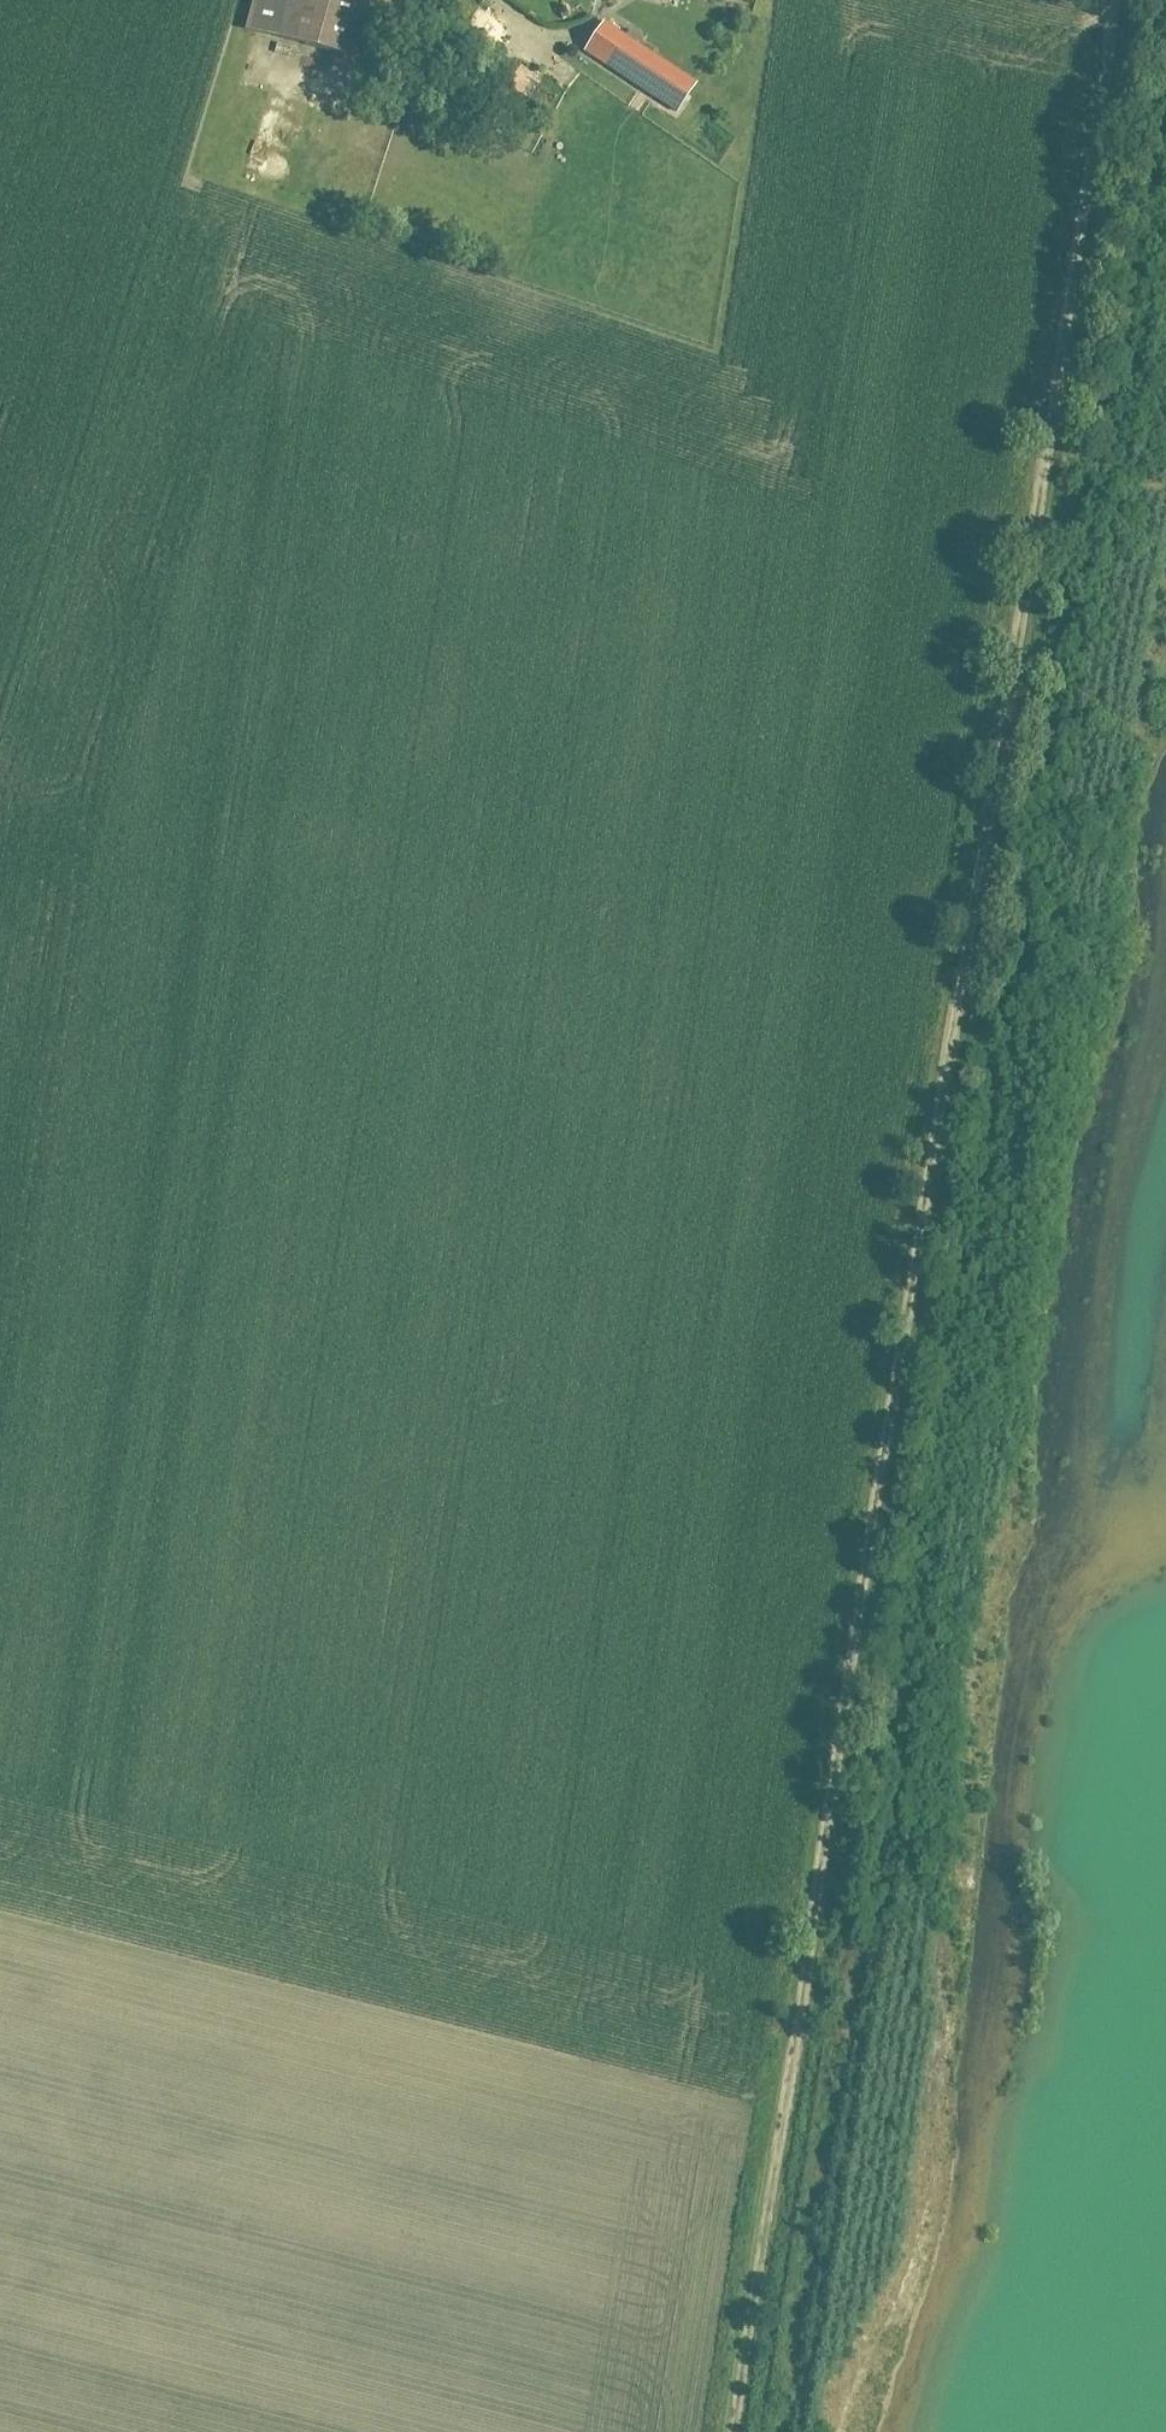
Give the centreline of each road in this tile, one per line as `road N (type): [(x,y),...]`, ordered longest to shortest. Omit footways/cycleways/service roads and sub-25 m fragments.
road 1 (track): [(1116,0),(740,2431)]

